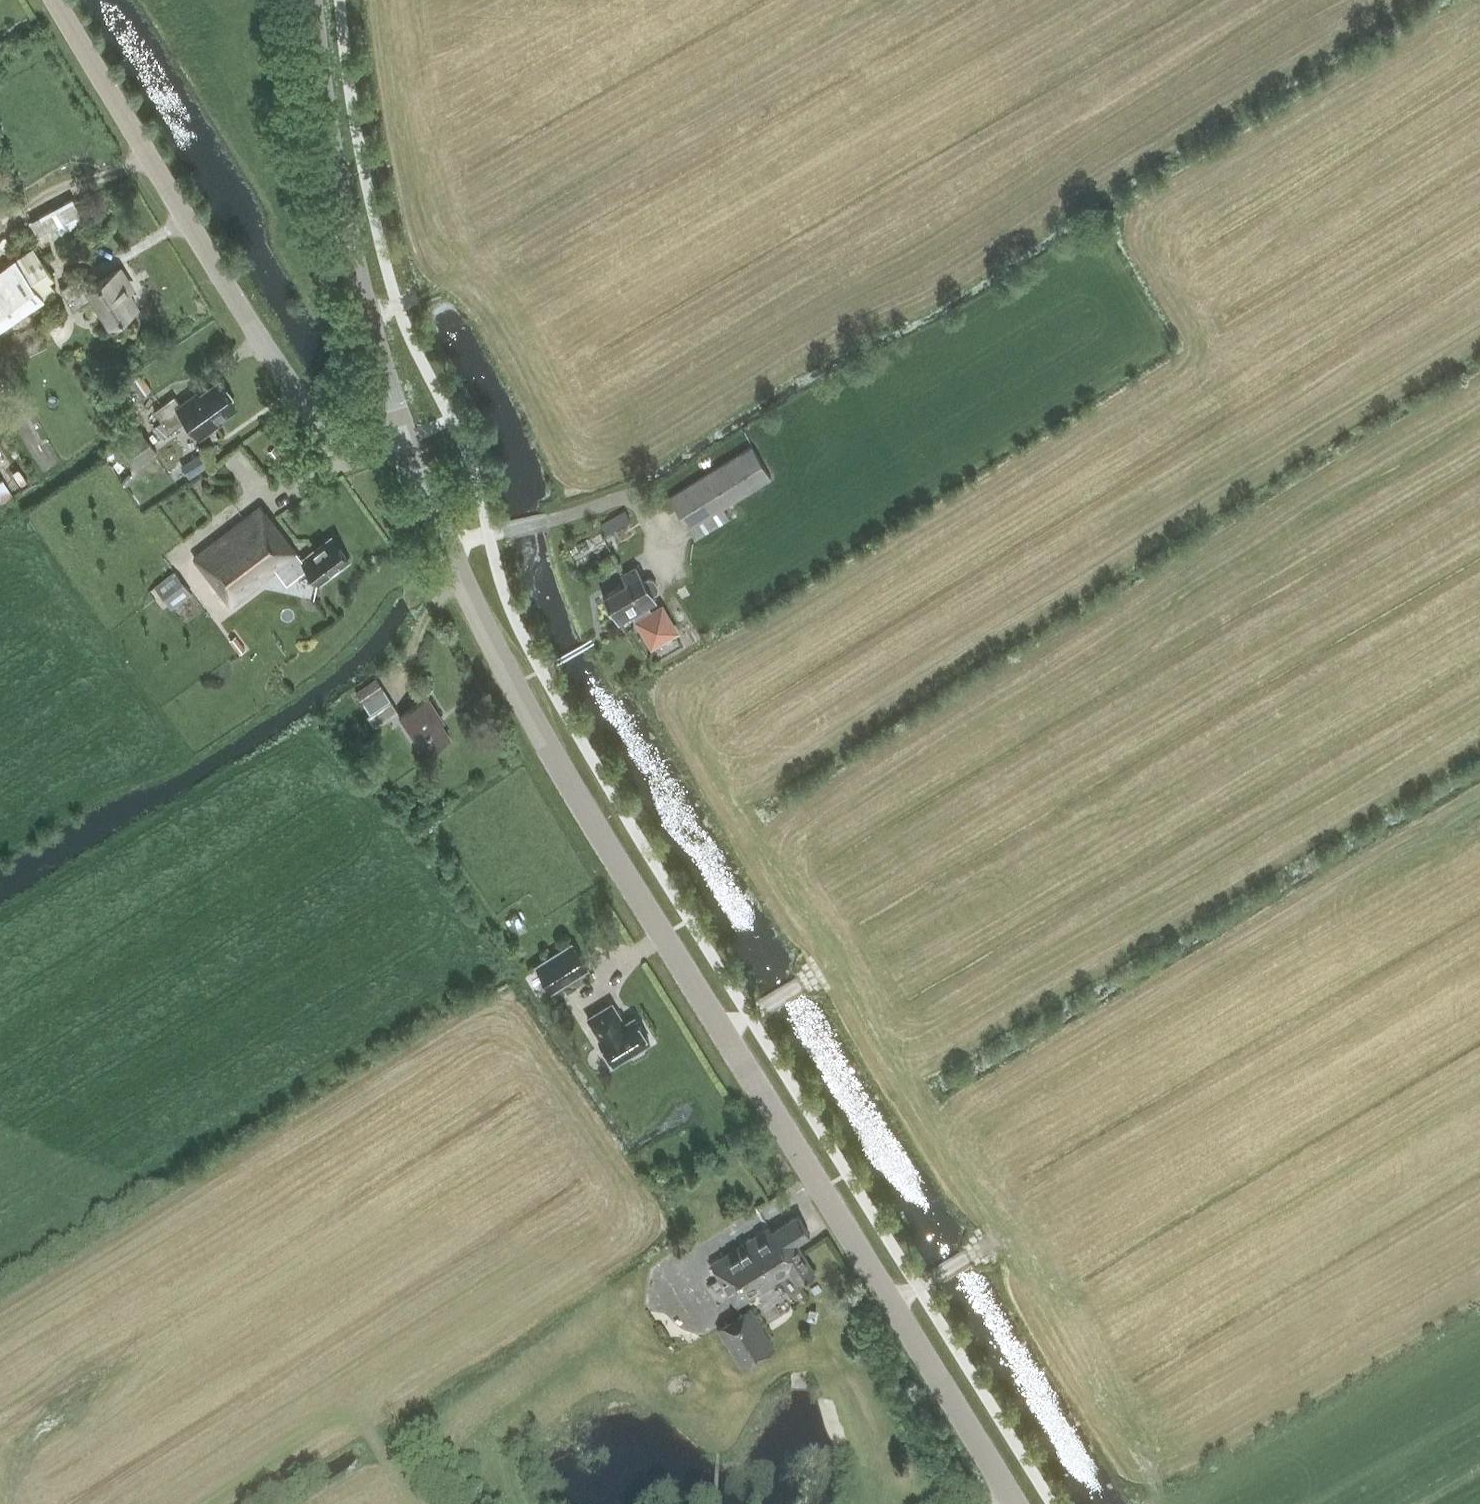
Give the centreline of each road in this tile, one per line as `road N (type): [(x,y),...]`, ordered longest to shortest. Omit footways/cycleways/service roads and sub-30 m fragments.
road 1 (tertiary): [(1013,1503),(586,820),(498,663),(404,441)]
road 2 (unclassified): [(404,441),(323,437),(50,0)]
road 3 (tertiary): [(404,441),(368,326),(310,0)]

